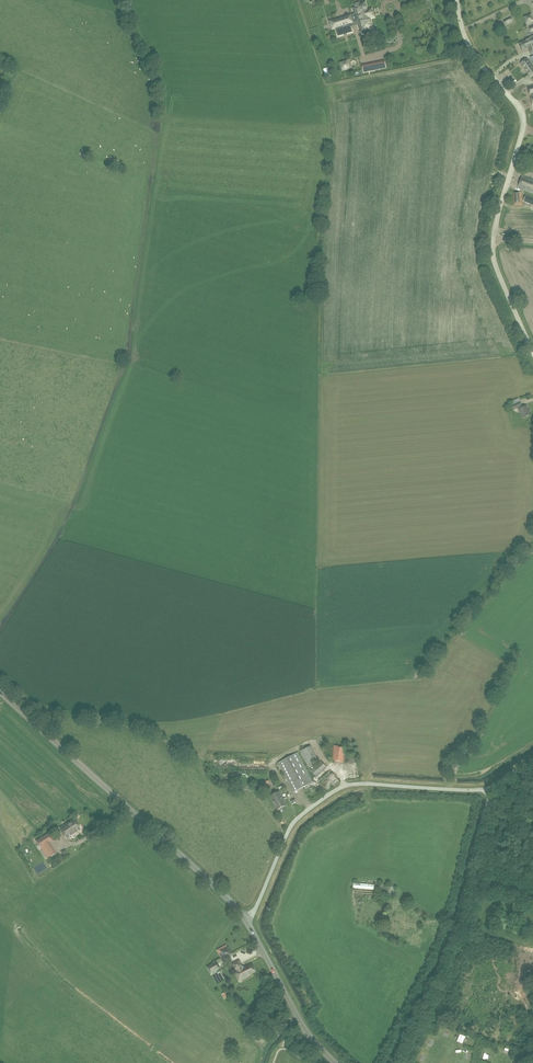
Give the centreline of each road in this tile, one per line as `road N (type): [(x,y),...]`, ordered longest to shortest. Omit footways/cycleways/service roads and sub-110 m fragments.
road 1 (unclassified): [(532,352),(494,247),(524,119),(476,59),(457,0)]
road 2 (unclassified): [(246,920),(0,693)]
road 3 (unclassified): [(246,920),(296,820),(338,789),(491,790)]
road 4 (unclassified): [(392,1062),(449,946),(491,790)]
road 5 (unclassified): [(336,1062),(299,1019),(246,920)]

